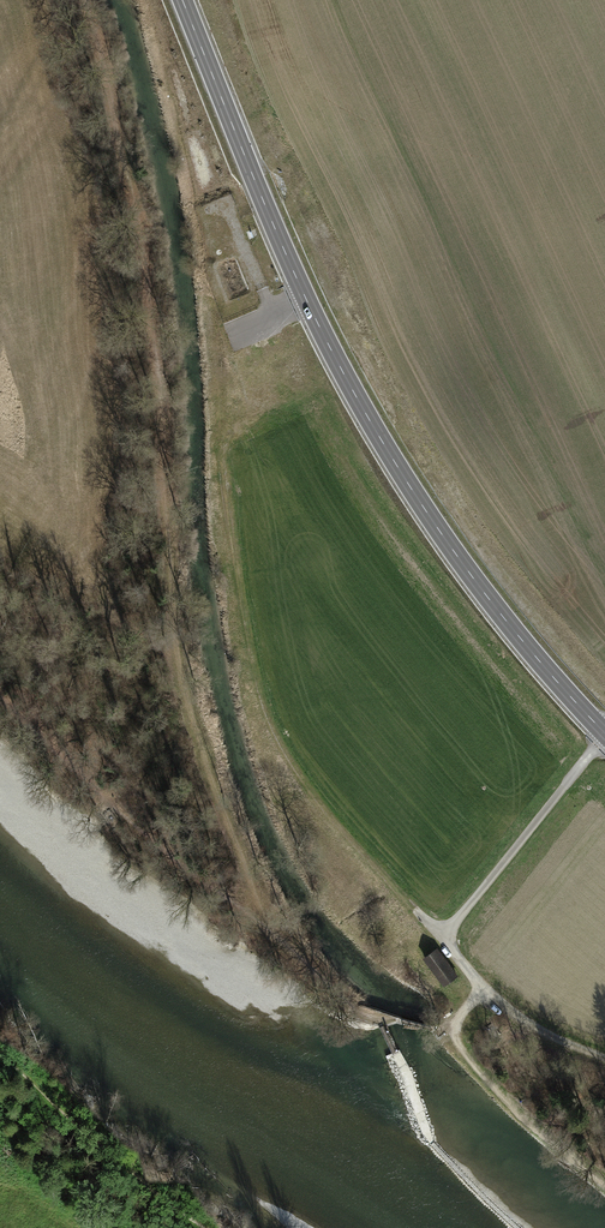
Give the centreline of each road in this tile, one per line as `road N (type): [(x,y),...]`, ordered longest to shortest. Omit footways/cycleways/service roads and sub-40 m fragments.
road 1 (secondary): [(604,735),(505,619),(384,444),(298,281),(182,0)]
road 2 (track): [(604,1055),(485,993),(287,748),(249,651),(221,439)]
road 3 (track): [(604,735),(444,935)]

